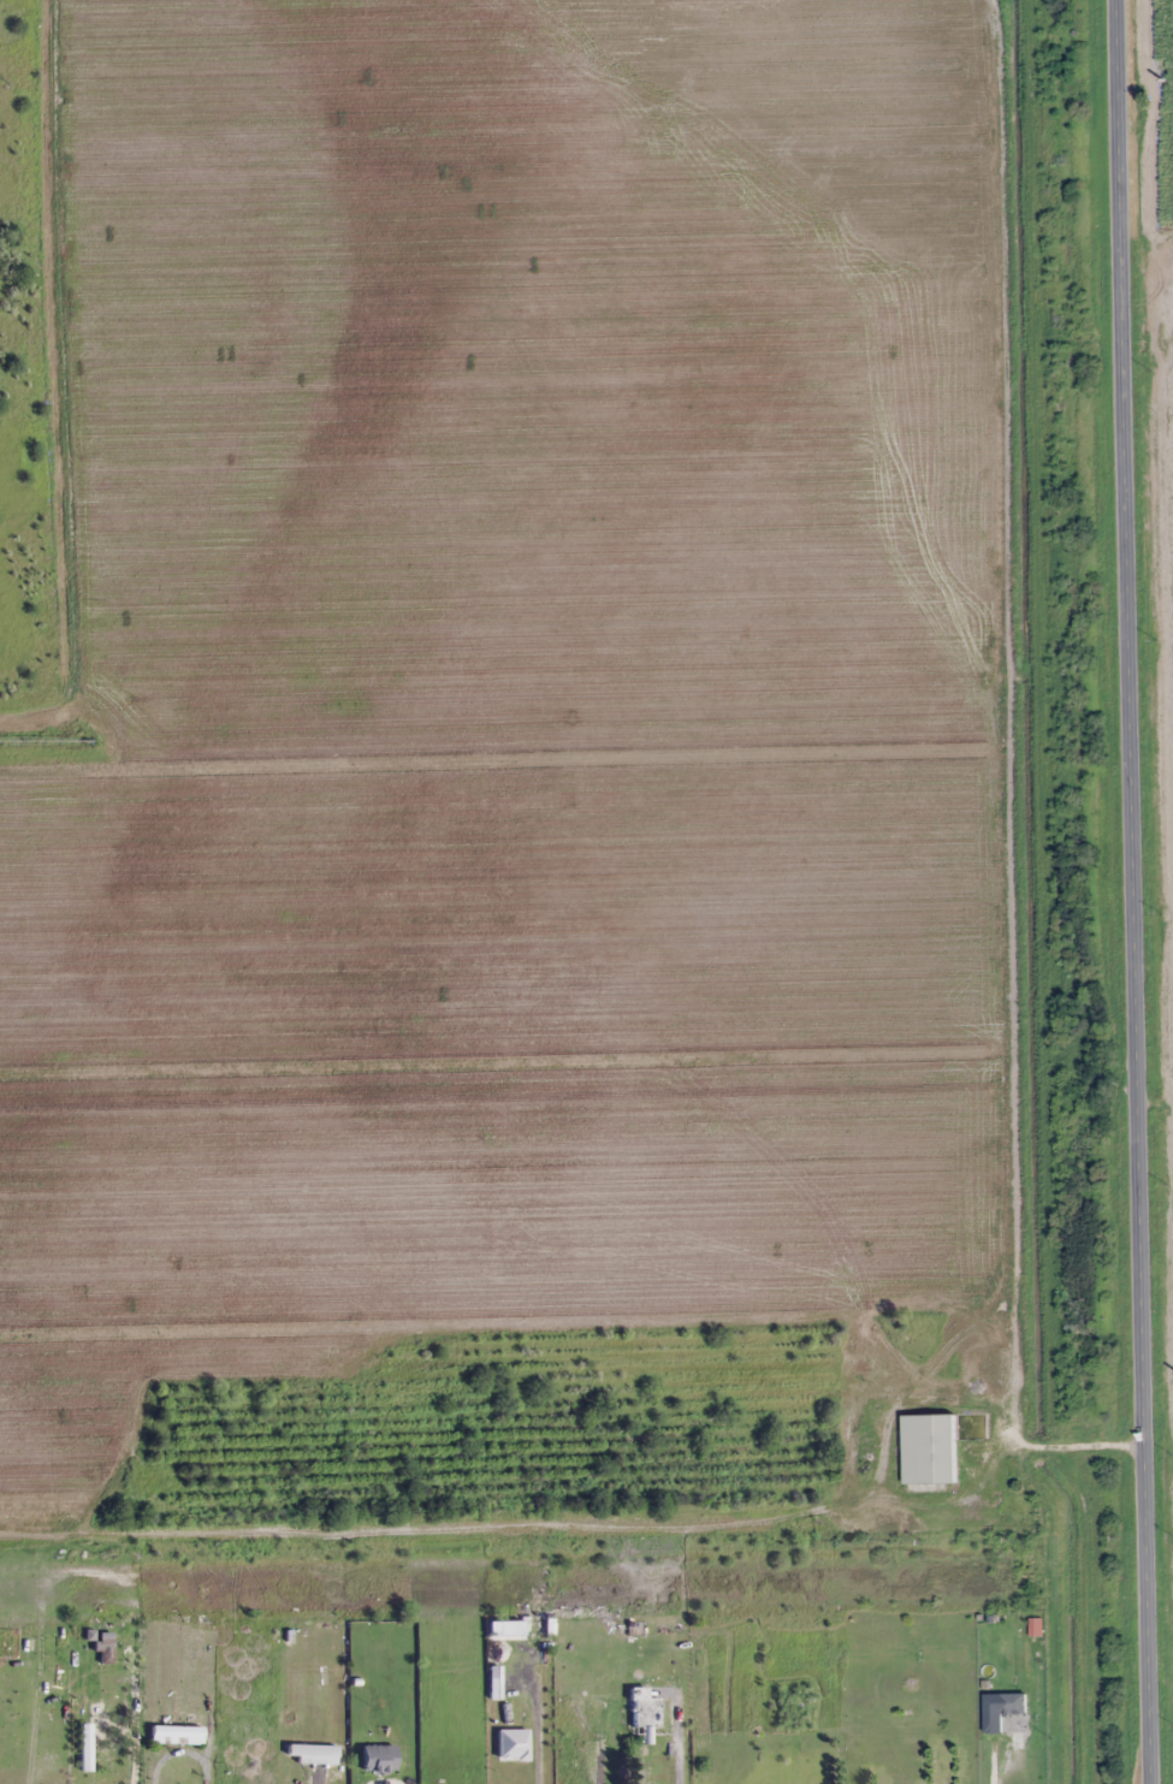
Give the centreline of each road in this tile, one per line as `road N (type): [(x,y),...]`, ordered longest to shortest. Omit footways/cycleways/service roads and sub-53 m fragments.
road 1 (tertiary): [(1119,0),(1150,1783)]

